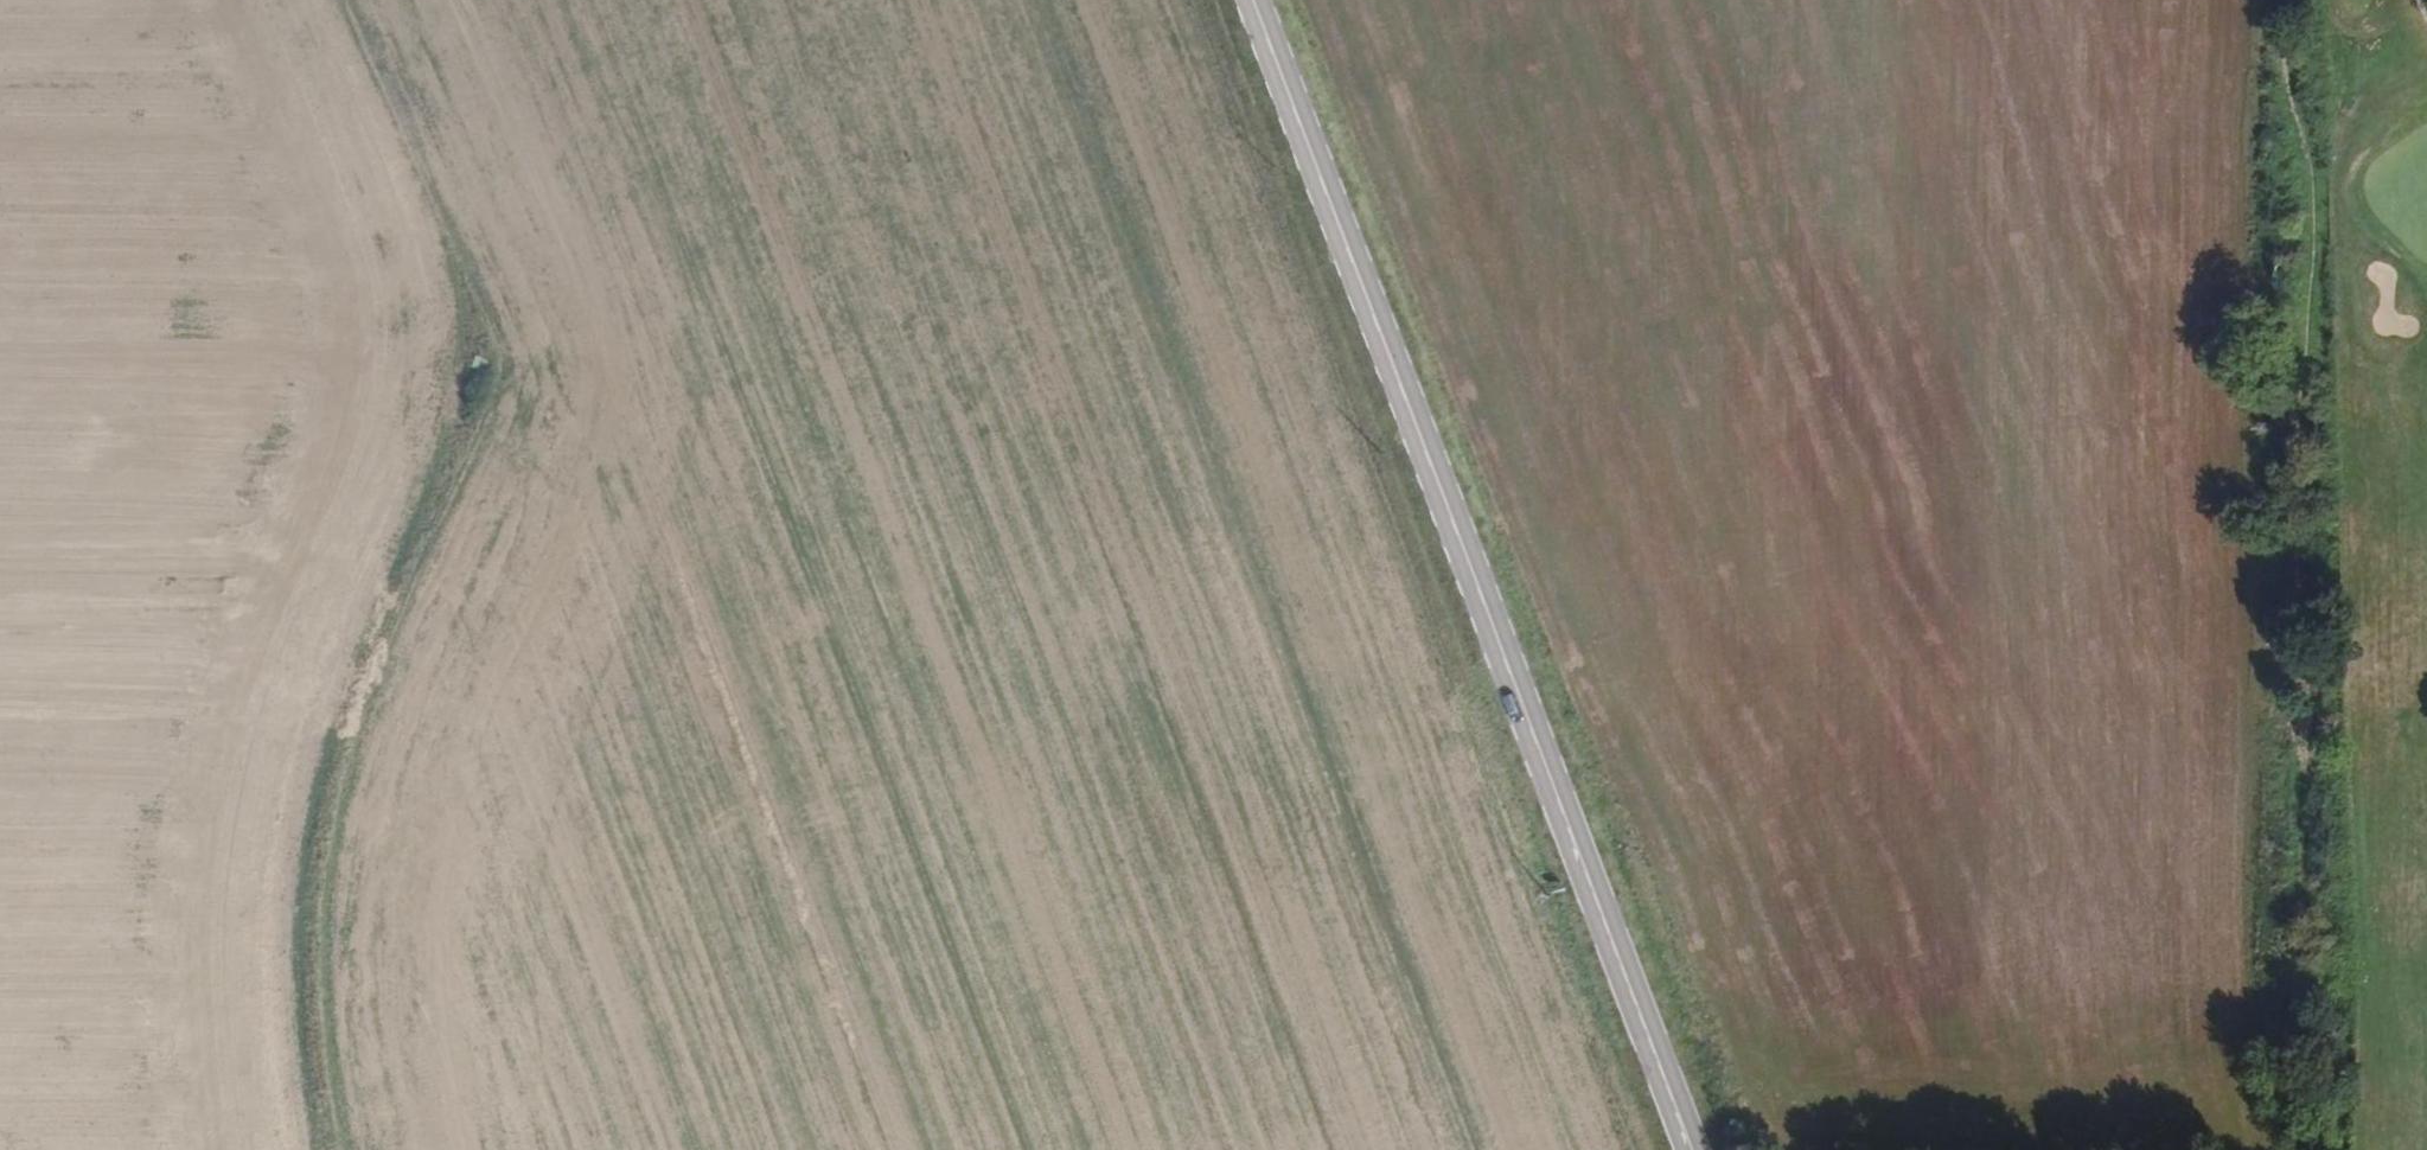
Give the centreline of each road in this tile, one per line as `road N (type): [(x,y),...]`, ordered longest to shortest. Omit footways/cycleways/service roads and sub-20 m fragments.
road 1 (primary): [(1691,1149),(1254,0)]
road 2 (track): [(2315,1149),(2286,288),(2294,198),(2276,0)]

